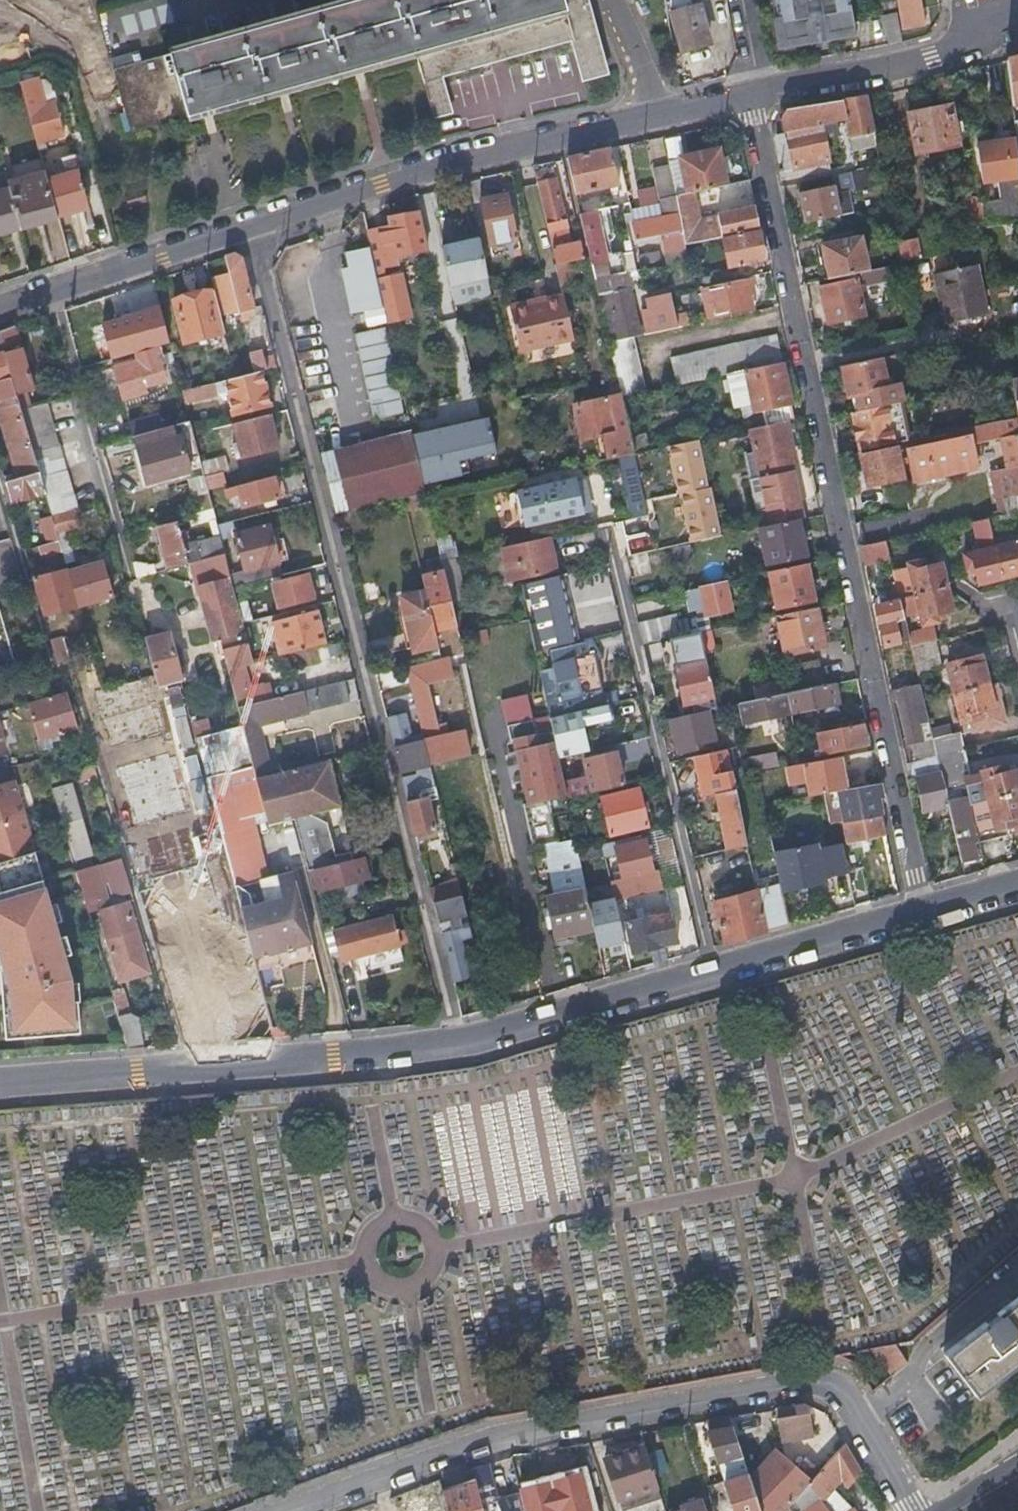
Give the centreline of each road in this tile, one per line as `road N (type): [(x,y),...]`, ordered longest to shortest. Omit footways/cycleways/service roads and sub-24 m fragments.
road 1 (residential): [(454,1042),(245,229)]
road 2 (residential): [(925,911),(745,96)]
road 3 (residential): [(913,1510),(844,1390),(822,1380),(488,1437),(288,1510)]
road 4 (residential): [(745,96),(407,176),(245,229)]
road 5 (residential): [(604,527),(708,972)]
road 6 (residential): [(454,1042),(0,1079)]
road 7 (residential): [(708,972),(454,1042)]
road 8 (residential): [(245,229),(0,308)]
road 9 (residential): [(925,911),(708,972)]
road 10 (residential): [(953,46),(885,70),(763,93)]

